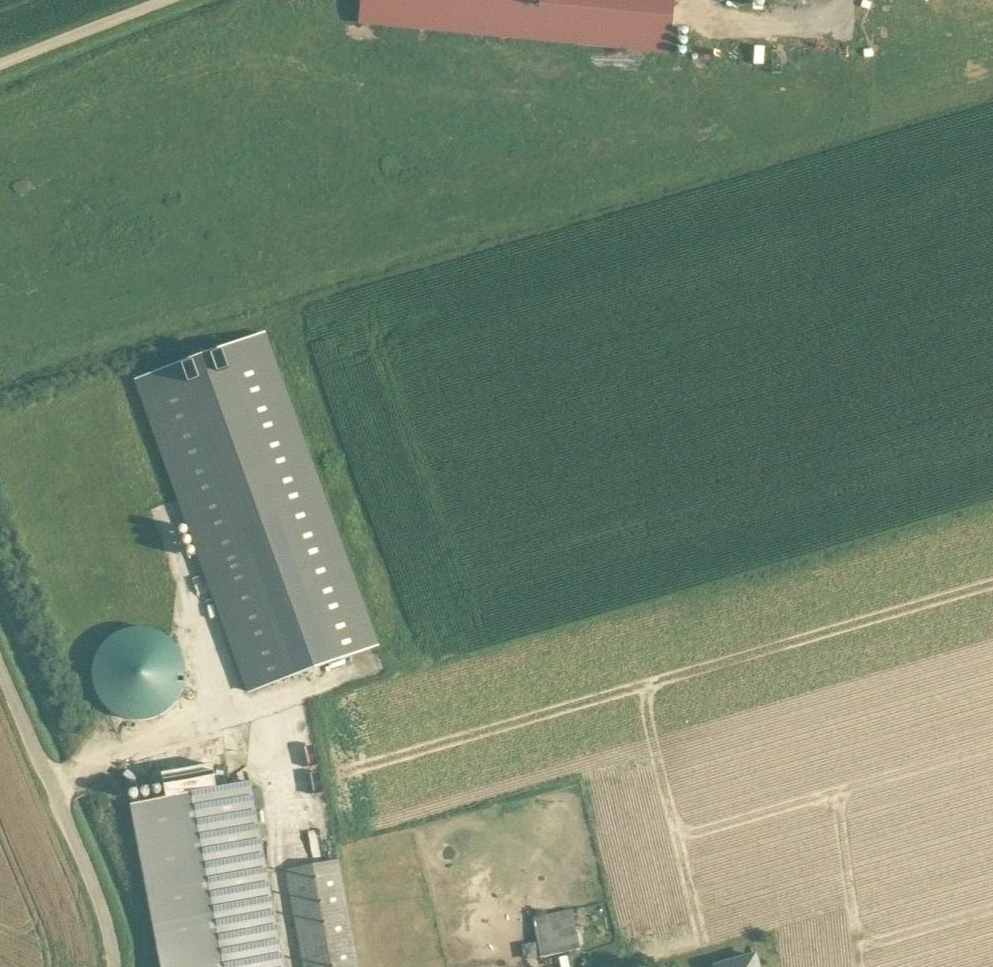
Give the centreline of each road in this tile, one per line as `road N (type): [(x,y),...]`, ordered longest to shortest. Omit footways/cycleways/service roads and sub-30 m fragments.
road 1 (track): [(117,966),(0,679)]
road 2 (track): [(48,791),(121,748),(236,714)]
road 3 (track): [(189,0),(0,69)]

